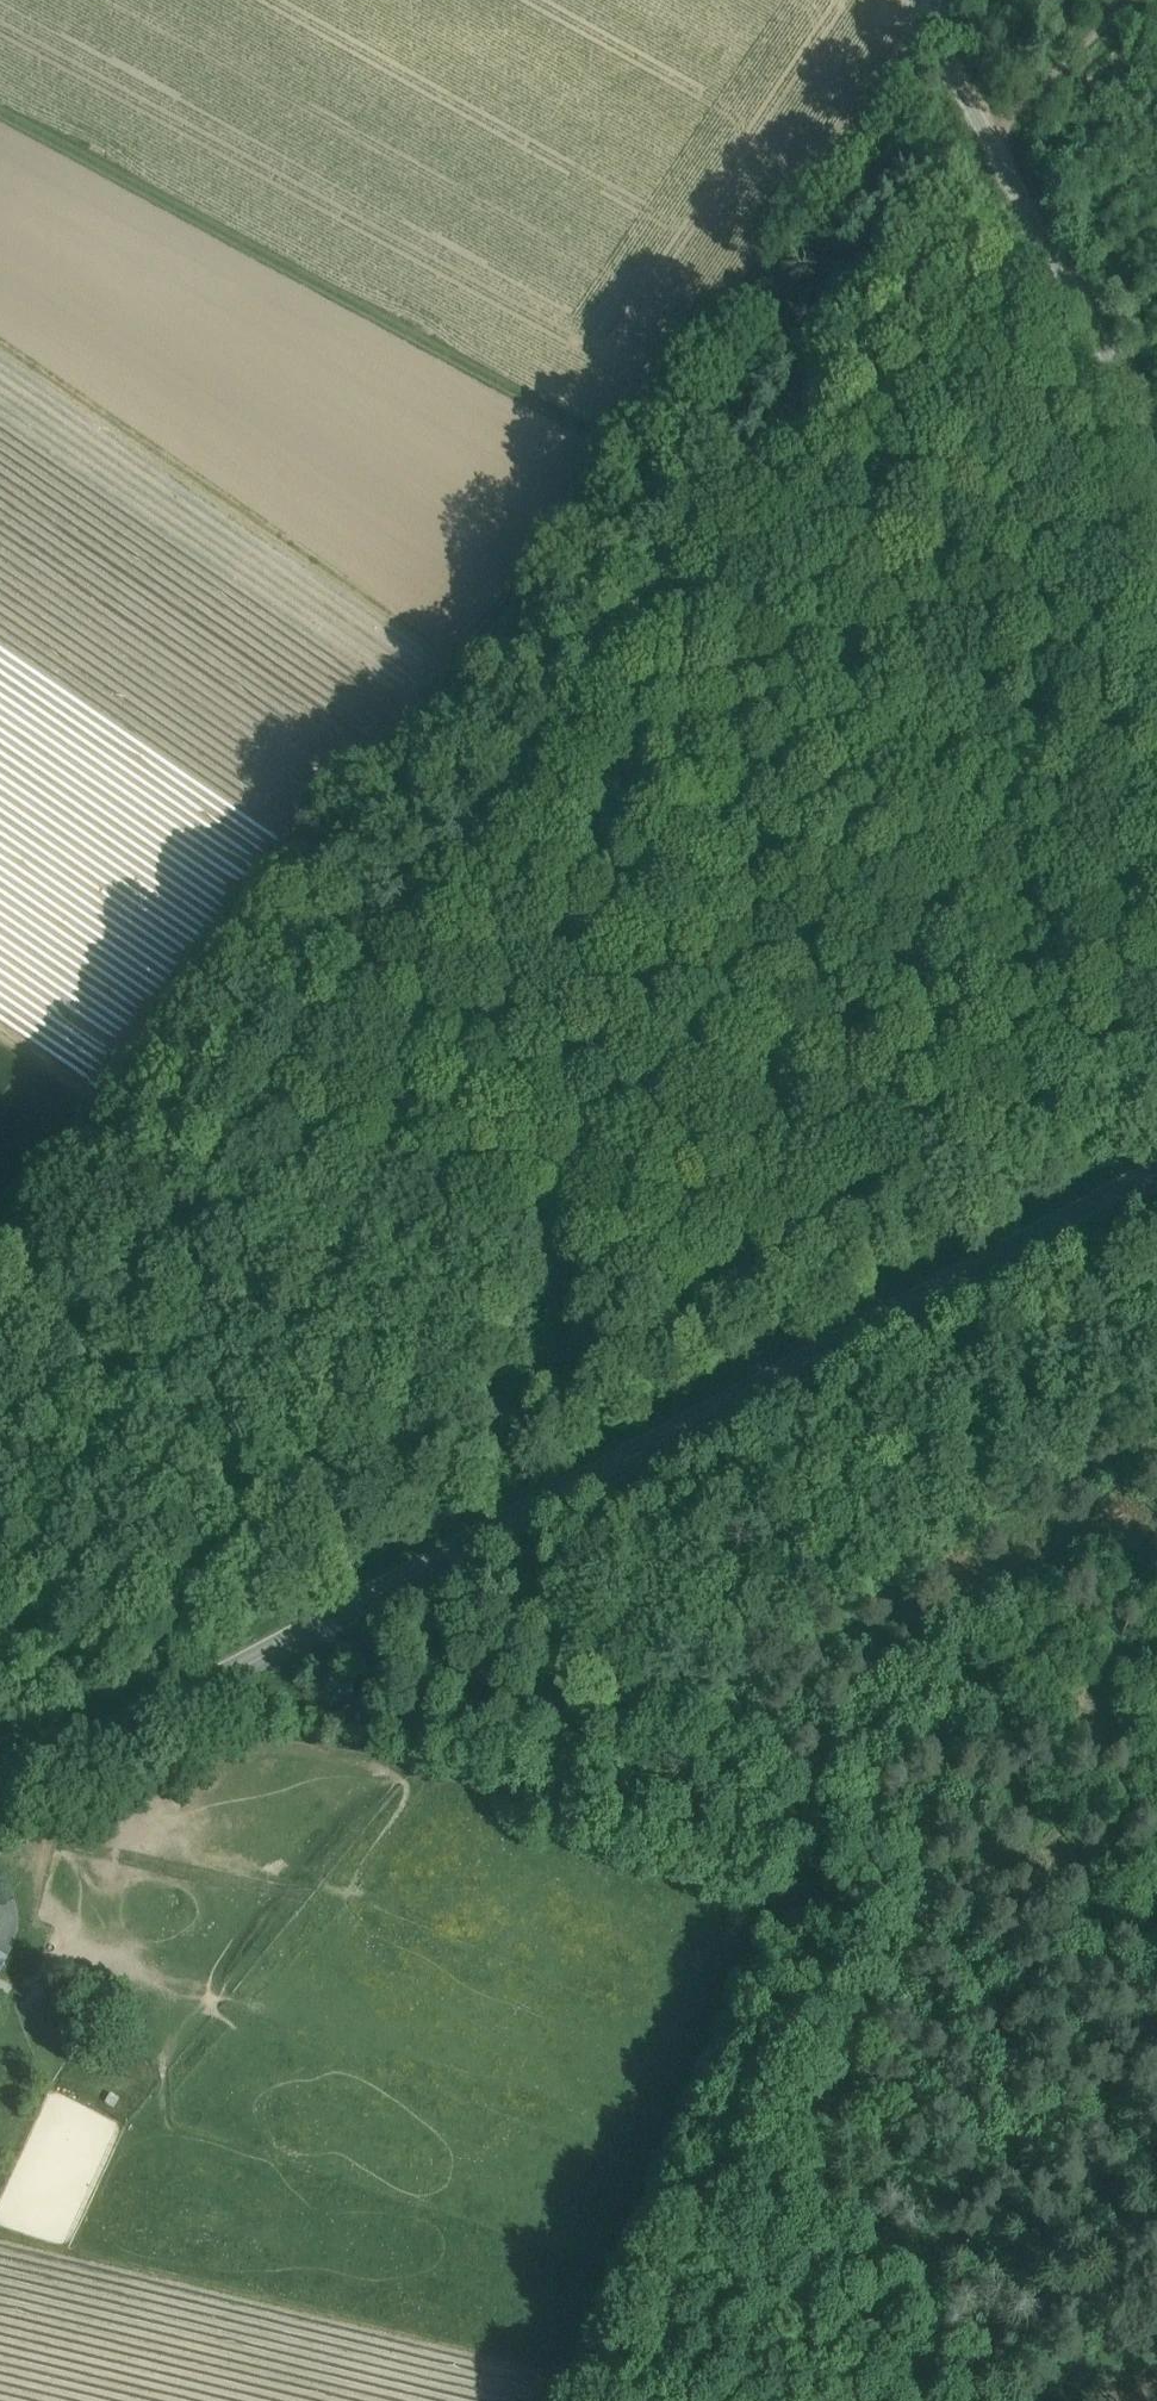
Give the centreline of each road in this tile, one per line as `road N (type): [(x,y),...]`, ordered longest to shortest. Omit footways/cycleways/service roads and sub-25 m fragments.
road 1 (track): [(0,1209),(625,451),(925,17)]
road 2 (secondary): [(0,1780),(193,1690),(1156,1179)]
road 3 (track): [(0,105),(625,451)]
road 4 (unclassified): [(1156,447),(925,17),(937,0)]
road 5 (track): [(1127,0),(986,136)]

